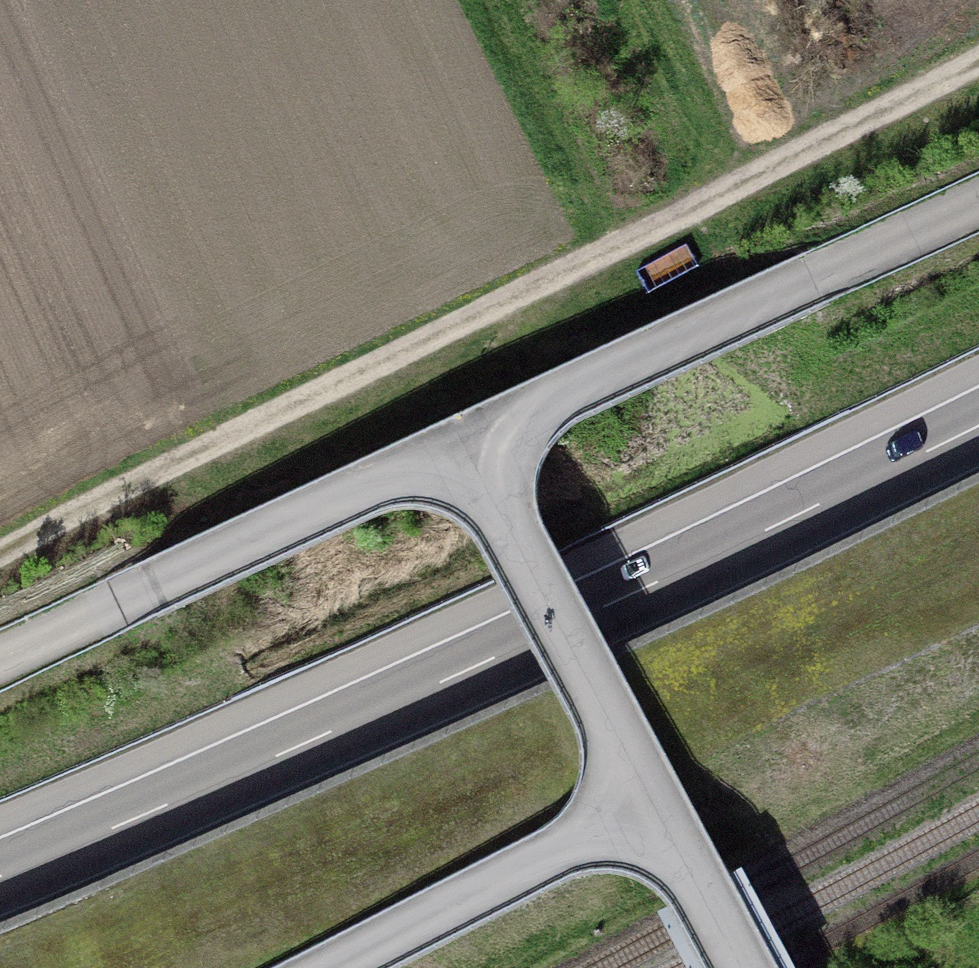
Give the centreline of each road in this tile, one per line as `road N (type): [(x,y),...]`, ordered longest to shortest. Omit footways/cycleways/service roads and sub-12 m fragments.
road 1 (track): [(0,560),(145,478),(978,59)]
road 2 (motorway): [(978,426),(557,631),(0,875)]
road 3 (motorway): [(55,967),(609,720),(978,541)]
road 4 (unclassified): [(466,447),(753,297),(978,199)]
road 5 (unclassified): [(0,655),(466,447)]
road 6 (unclassified): [(652,812),(466,447)]
road 7 (unclassified): [(343,967),(652,812)]
road 8 (unclassified): [(735,967),(652,812)]

